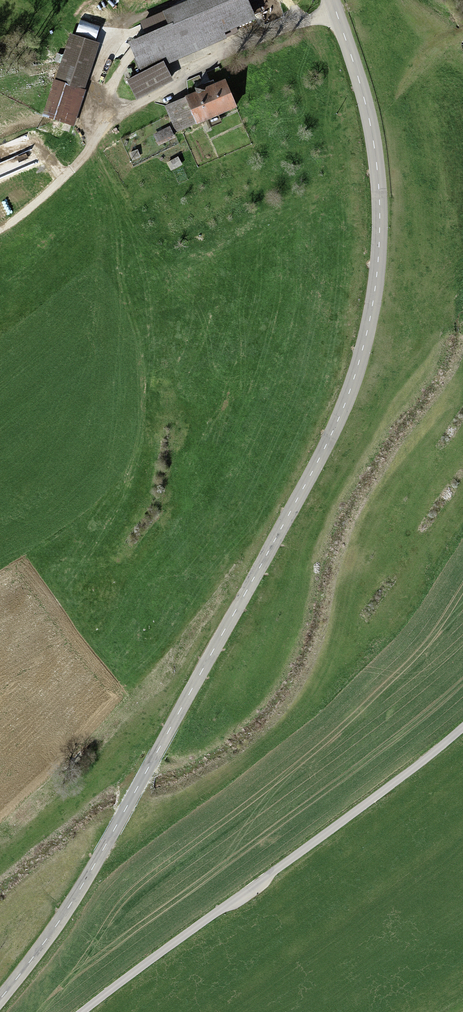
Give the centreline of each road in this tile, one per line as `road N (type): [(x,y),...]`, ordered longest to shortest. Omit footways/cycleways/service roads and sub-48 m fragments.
road 1 (tertiary): [(334,0),(372,128),(379,207),(369,346),(340,423),(62,923),(0,999)]
road 2 (unclassified): [(462,729),(86,1011)]
road 3 (track): [(0,230),(51,191),(112,115)]

